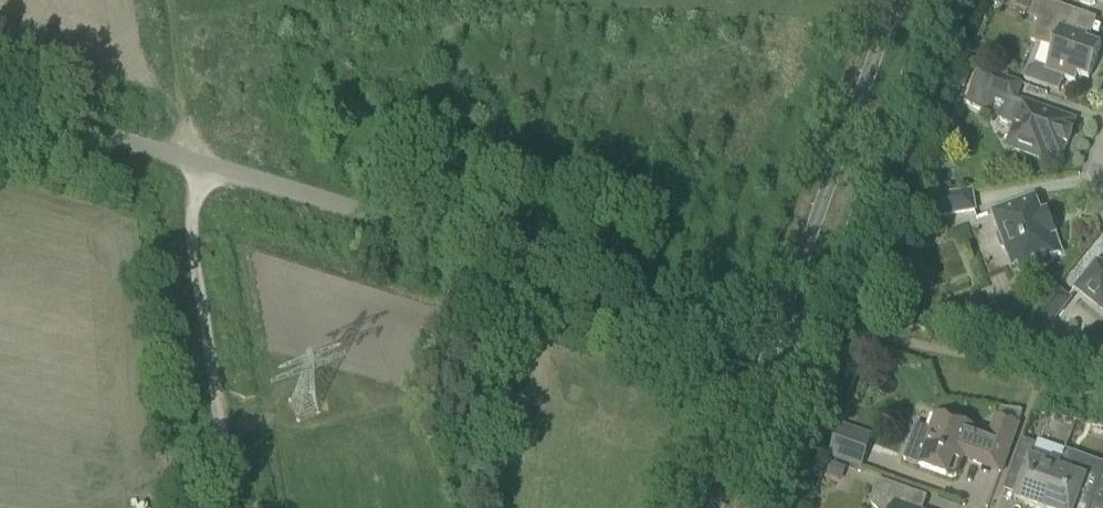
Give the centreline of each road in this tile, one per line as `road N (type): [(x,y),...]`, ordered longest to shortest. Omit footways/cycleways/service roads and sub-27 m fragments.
road 1 (unclassified): [(779,321),(713,310),(0,104)]
road 2 (track): [(227,507),(164,0)]
road 3 (secondary): [(814,332),(936,0)]
road 4 (secondary): [(895,0),(779,321)]
road 5 (secondary): [(779,321),(714,507)]
road 6 (secondary): [(753,507),(814,332)]

